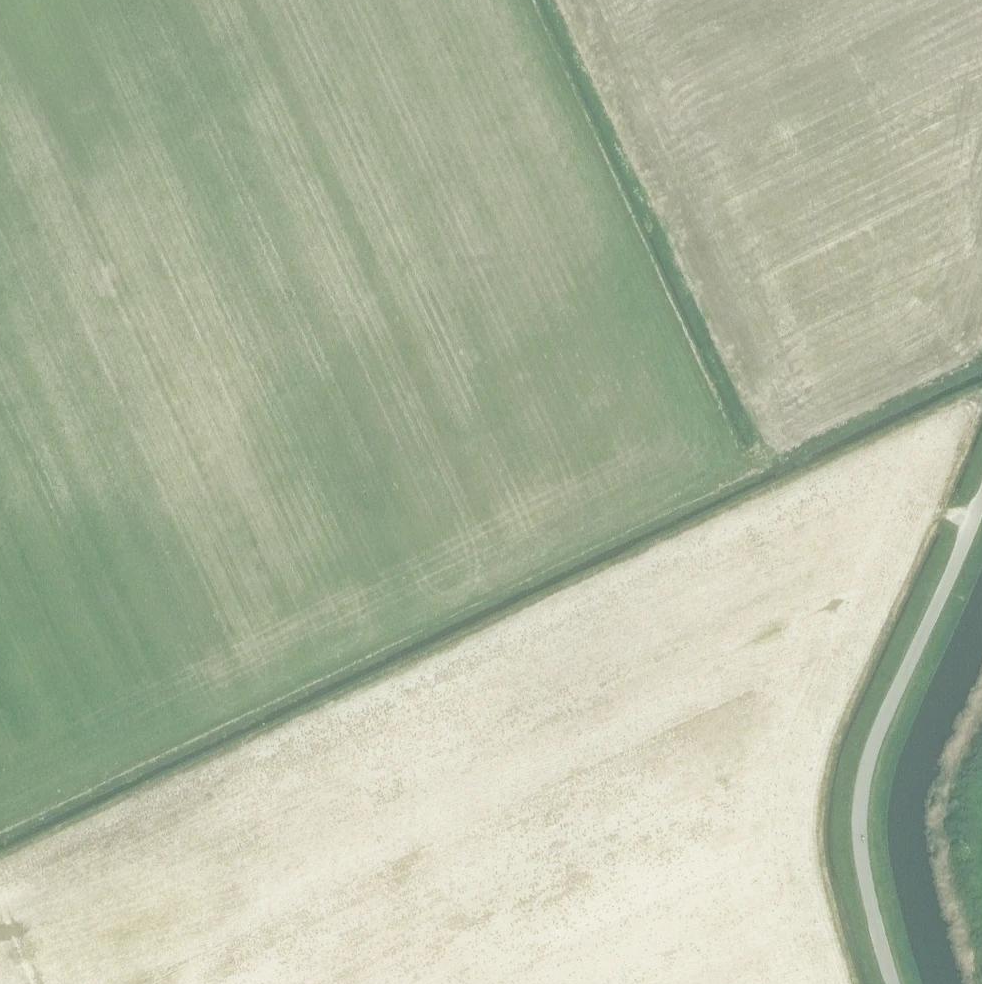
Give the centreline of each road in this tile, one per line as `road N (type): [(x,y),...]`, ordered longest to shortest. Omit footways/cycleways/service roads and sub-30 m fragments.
road 1 (unclassified): [(892,983),(865,891),(862,788),(891,702),(981,497)]

